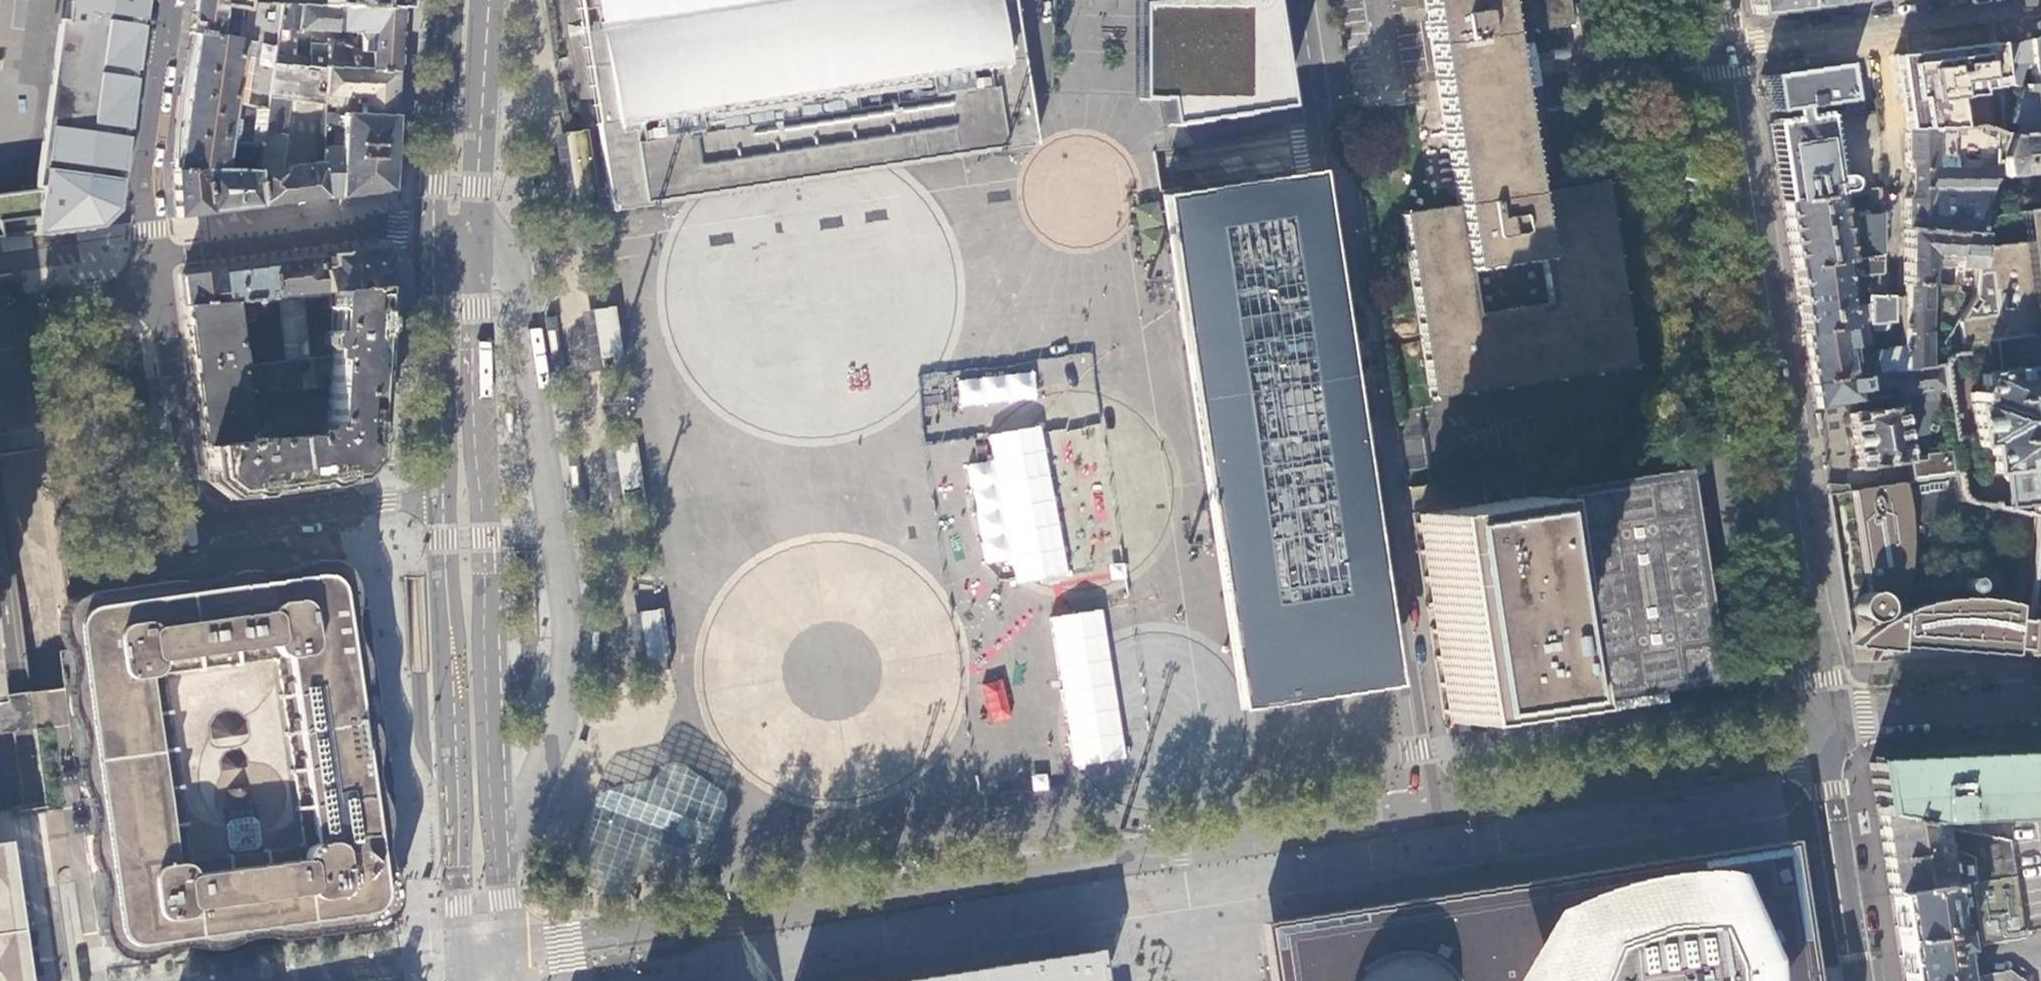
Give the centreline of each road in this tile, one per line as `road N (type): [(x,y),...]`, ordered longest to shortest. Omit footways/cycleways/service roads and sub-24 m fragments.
road 1 (residential): [(1428,812),(506,953)]
road 2 (residential): [(1428,812),(1298,0)]
road 3 (primary): [(506,953),(491,777),(477,225)]
road 4 (secondary): [(1723,48),(1831,717)]
road 5 (residential): [(162,284),(190,492),(210,519),(244,525),(446,499)]
road 6 (primary): [(446,499),(466,960)]
road 7 (residential): [(1831,746),(1428,812)]
road 8 (residential): [(432,225),(158,257)]
road 9 (primary): [(432,225),(446,499)]
road 10 (residential): [(176,0),(153,205),(158,257)]
road 11 (residential): [(1882,27),(1893,136),(1891,284)]
road 12 (secondary): [(1867,980),(1831,746)]
road 13 (primary): [(448,0),(432,225)]
road 14 (primary): [(477,225),(489,0)]
road 15 (residential): [(2040,706),(1831,717)]
road 16 (residential): [(0,325),(26,302),(162,284)]
road 17 (residential): [(1882,27),(1723,48)]
road 18 (residential): [(2040,4),(1882,27)]

